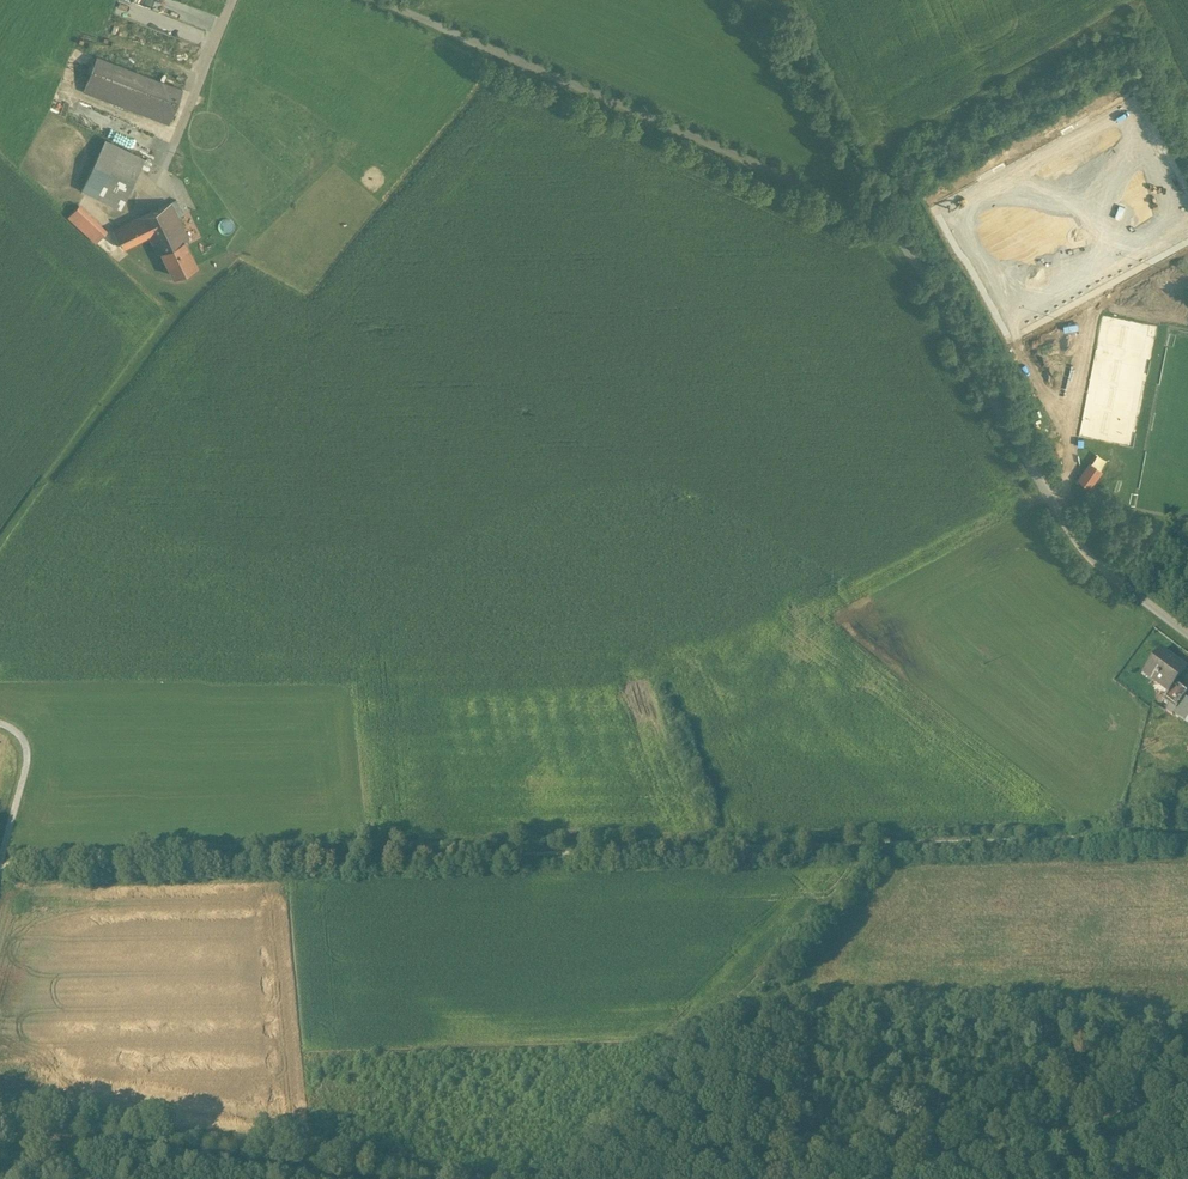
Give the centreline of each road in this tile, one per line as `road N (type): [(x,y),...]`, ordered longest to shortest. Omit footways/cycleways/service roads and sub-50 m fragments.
road 1 (track): [(0,870),(1187,836)]
road 2 (unclassified): [(389,0),(881,214),(906,244),(1079,544),(1187,635)]
road 3 (track): [(338,1178),(68,1138),(33,1143)]
road 4 (track): [(1187,1081),(926,1178)]
road 5 (track): [(881,214),(799,51),(742,0)]
road 6 (track): [(0,862),(28,758),(23,741),(0,727)]

